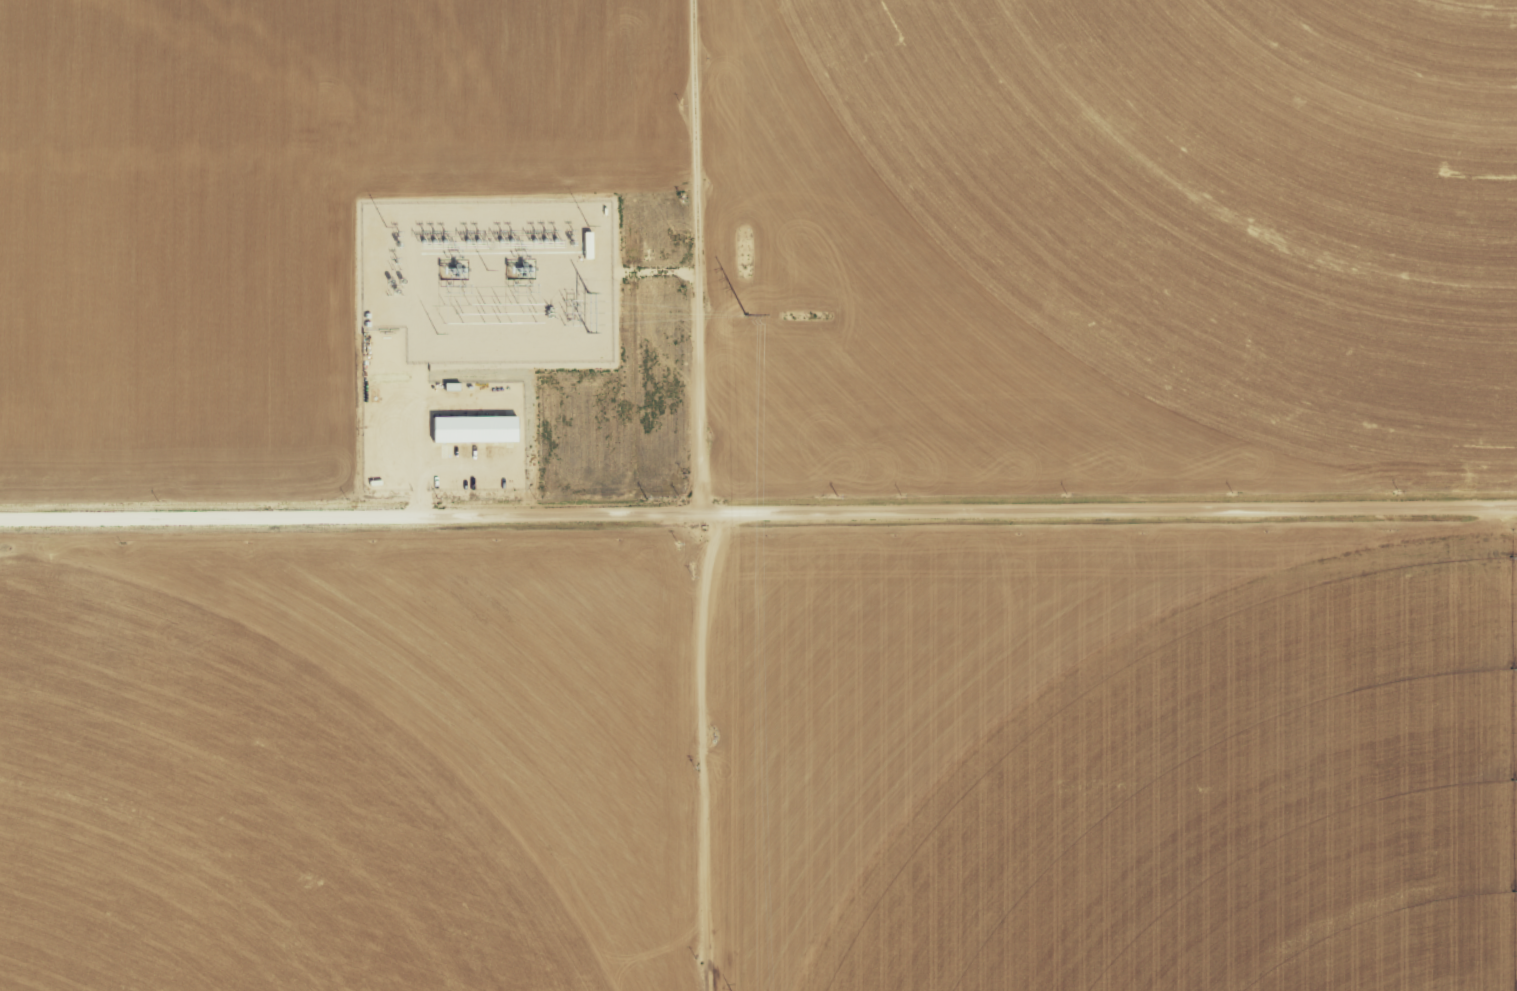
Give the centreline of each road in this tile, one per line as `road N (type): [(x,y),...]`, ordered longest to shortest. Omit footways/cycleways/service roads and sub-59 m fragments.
road 1 (residential): [(0,515),(1516,505)]

